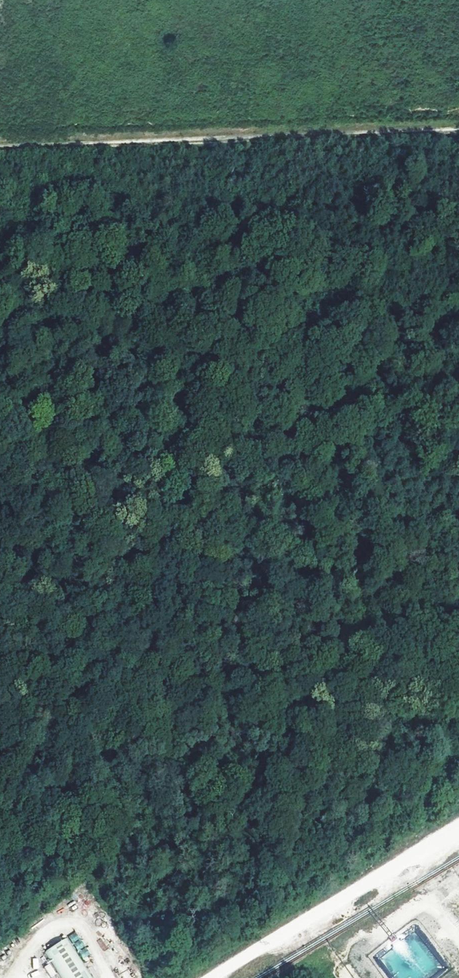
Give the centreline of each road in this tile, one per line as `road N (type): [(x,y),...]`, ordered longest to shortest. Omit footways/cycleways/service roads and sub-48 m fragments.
road 1 (track): [(0,139),(458,117)]
road 2 (track): [(458,824),(214,977)]

